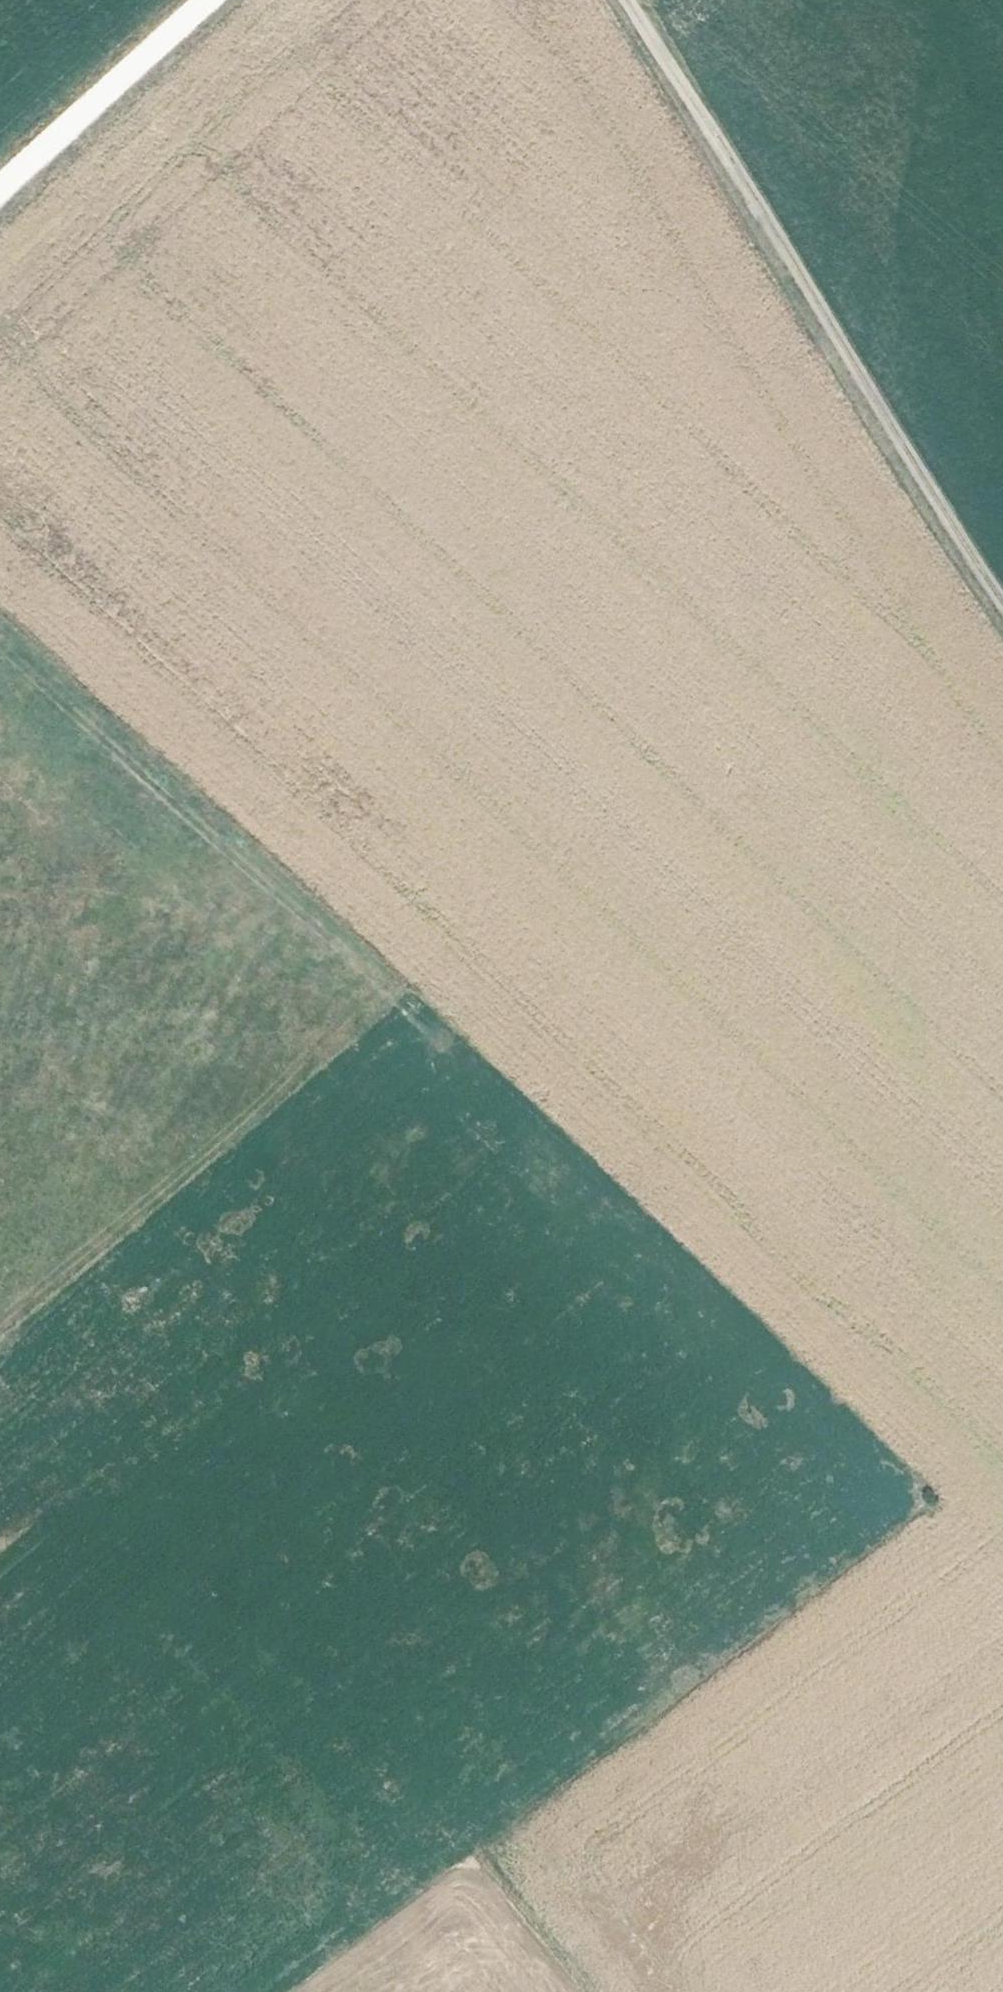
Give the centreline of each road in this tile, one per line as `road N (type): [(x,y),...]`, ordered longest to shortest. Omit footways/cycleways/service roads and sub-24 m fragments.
road 1 (track): [(1002,615),(902,465),(623,0)]
road 2 (track): [(0,190),(203,0)]

